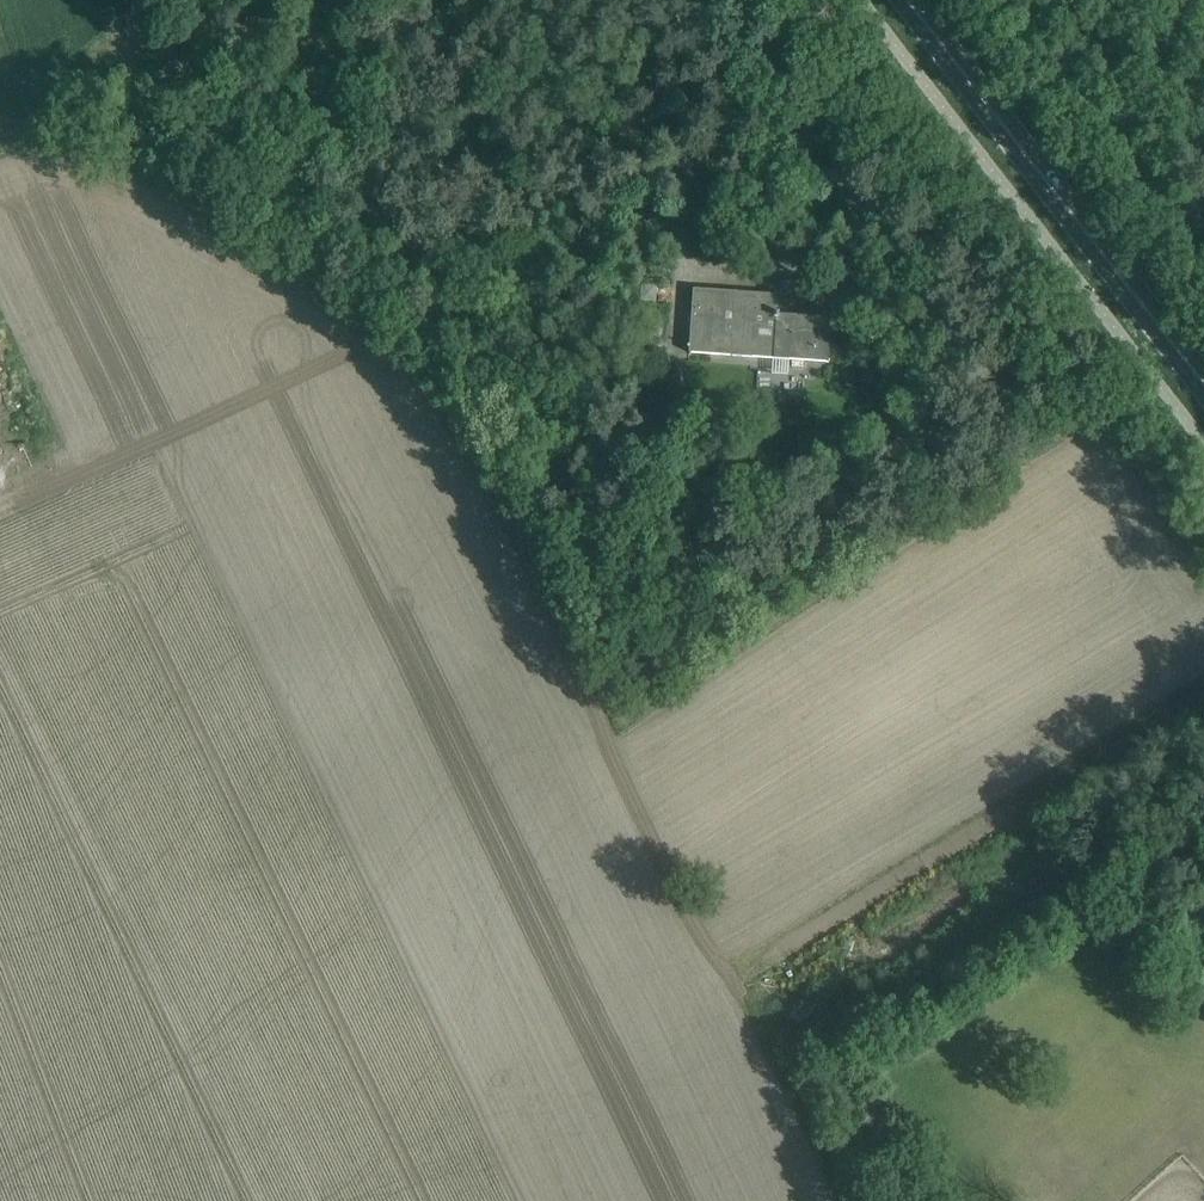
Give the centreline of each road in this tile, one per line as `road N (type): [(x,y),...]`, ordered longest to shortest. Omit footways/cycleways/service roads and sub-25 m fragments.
road 1 (secondary): [(1203,382),(908,0)]

